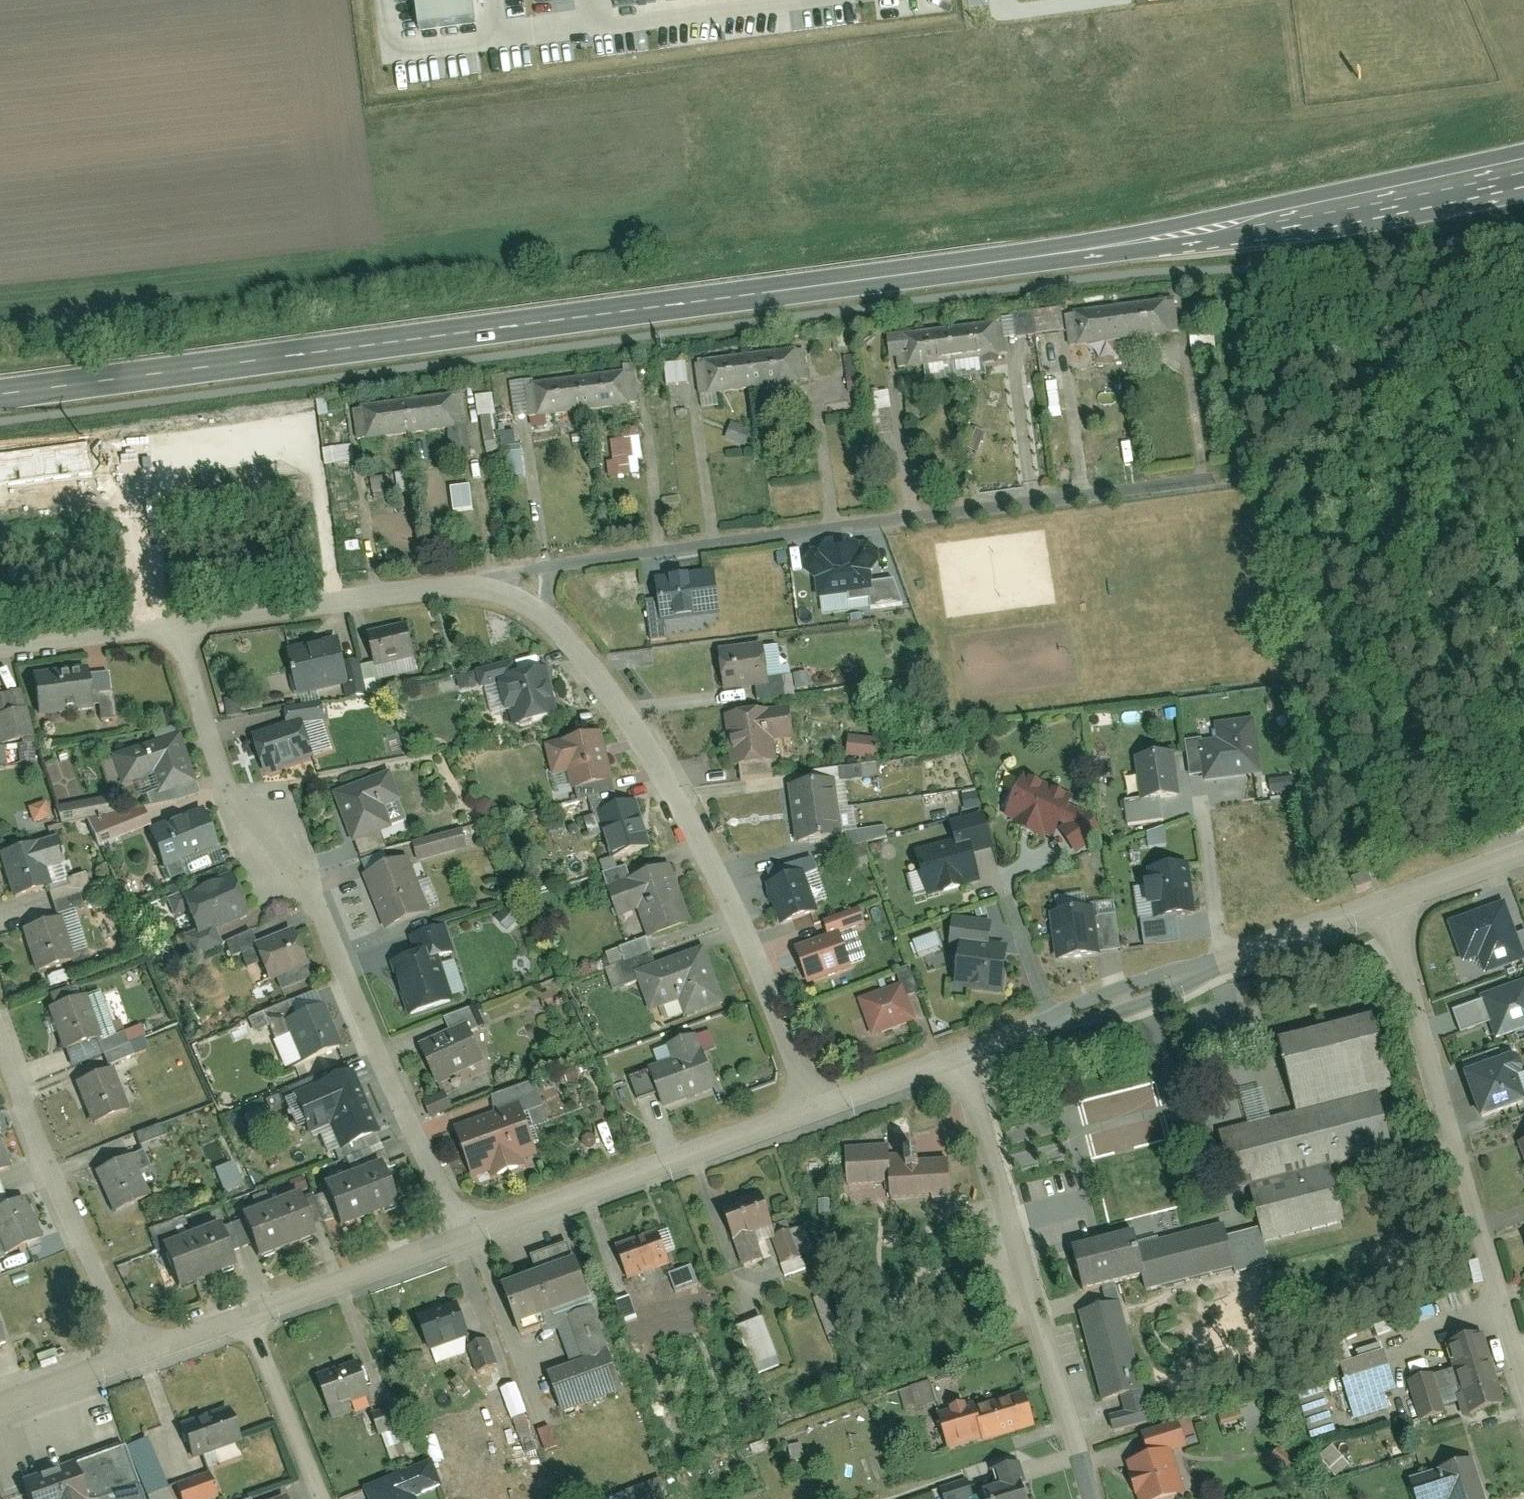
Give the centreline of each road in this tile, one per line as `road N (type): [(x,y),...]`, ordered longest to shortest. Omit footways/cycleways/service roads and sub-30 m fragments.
road 1 (primary): [(1523,178),(1096,251),(0,396)]
road 2 (residential): [(466,585),(1206,480)]
road 3 (residential): [(176,624),(229,794),(315,897),(373,1050),(473,1238)]
road 4 (residential): [(811,1112),(748,934),(598,676),(541,613),(508,594),(466,585)]
road 5 (residential): [(1523,1368),(1382,904)]
road 6 (residential): [(1090,1498),(959,1057)]
road 7 (residential): [(959,1057),(1382,904)]
road 8 (residential): [(473,1238),(811,1112)]
road 9 (residential): [(0,1042),(41,1157),(139,1360)]
road 10 (residential): [(466,585),(176,624)]
road 11 (residential): [(251,1319),(473,1238)]
road 12 (residential): [(325,1498),(251,1319)]
road 13 (residential): [(176,624),(0,649)]
road 14 (residential): [(811,1112),(959,1057)]
road 15 (residential): [(1382,904),(1523,851)]
road 16 (residential): [(0,1408),(139,1360)]

